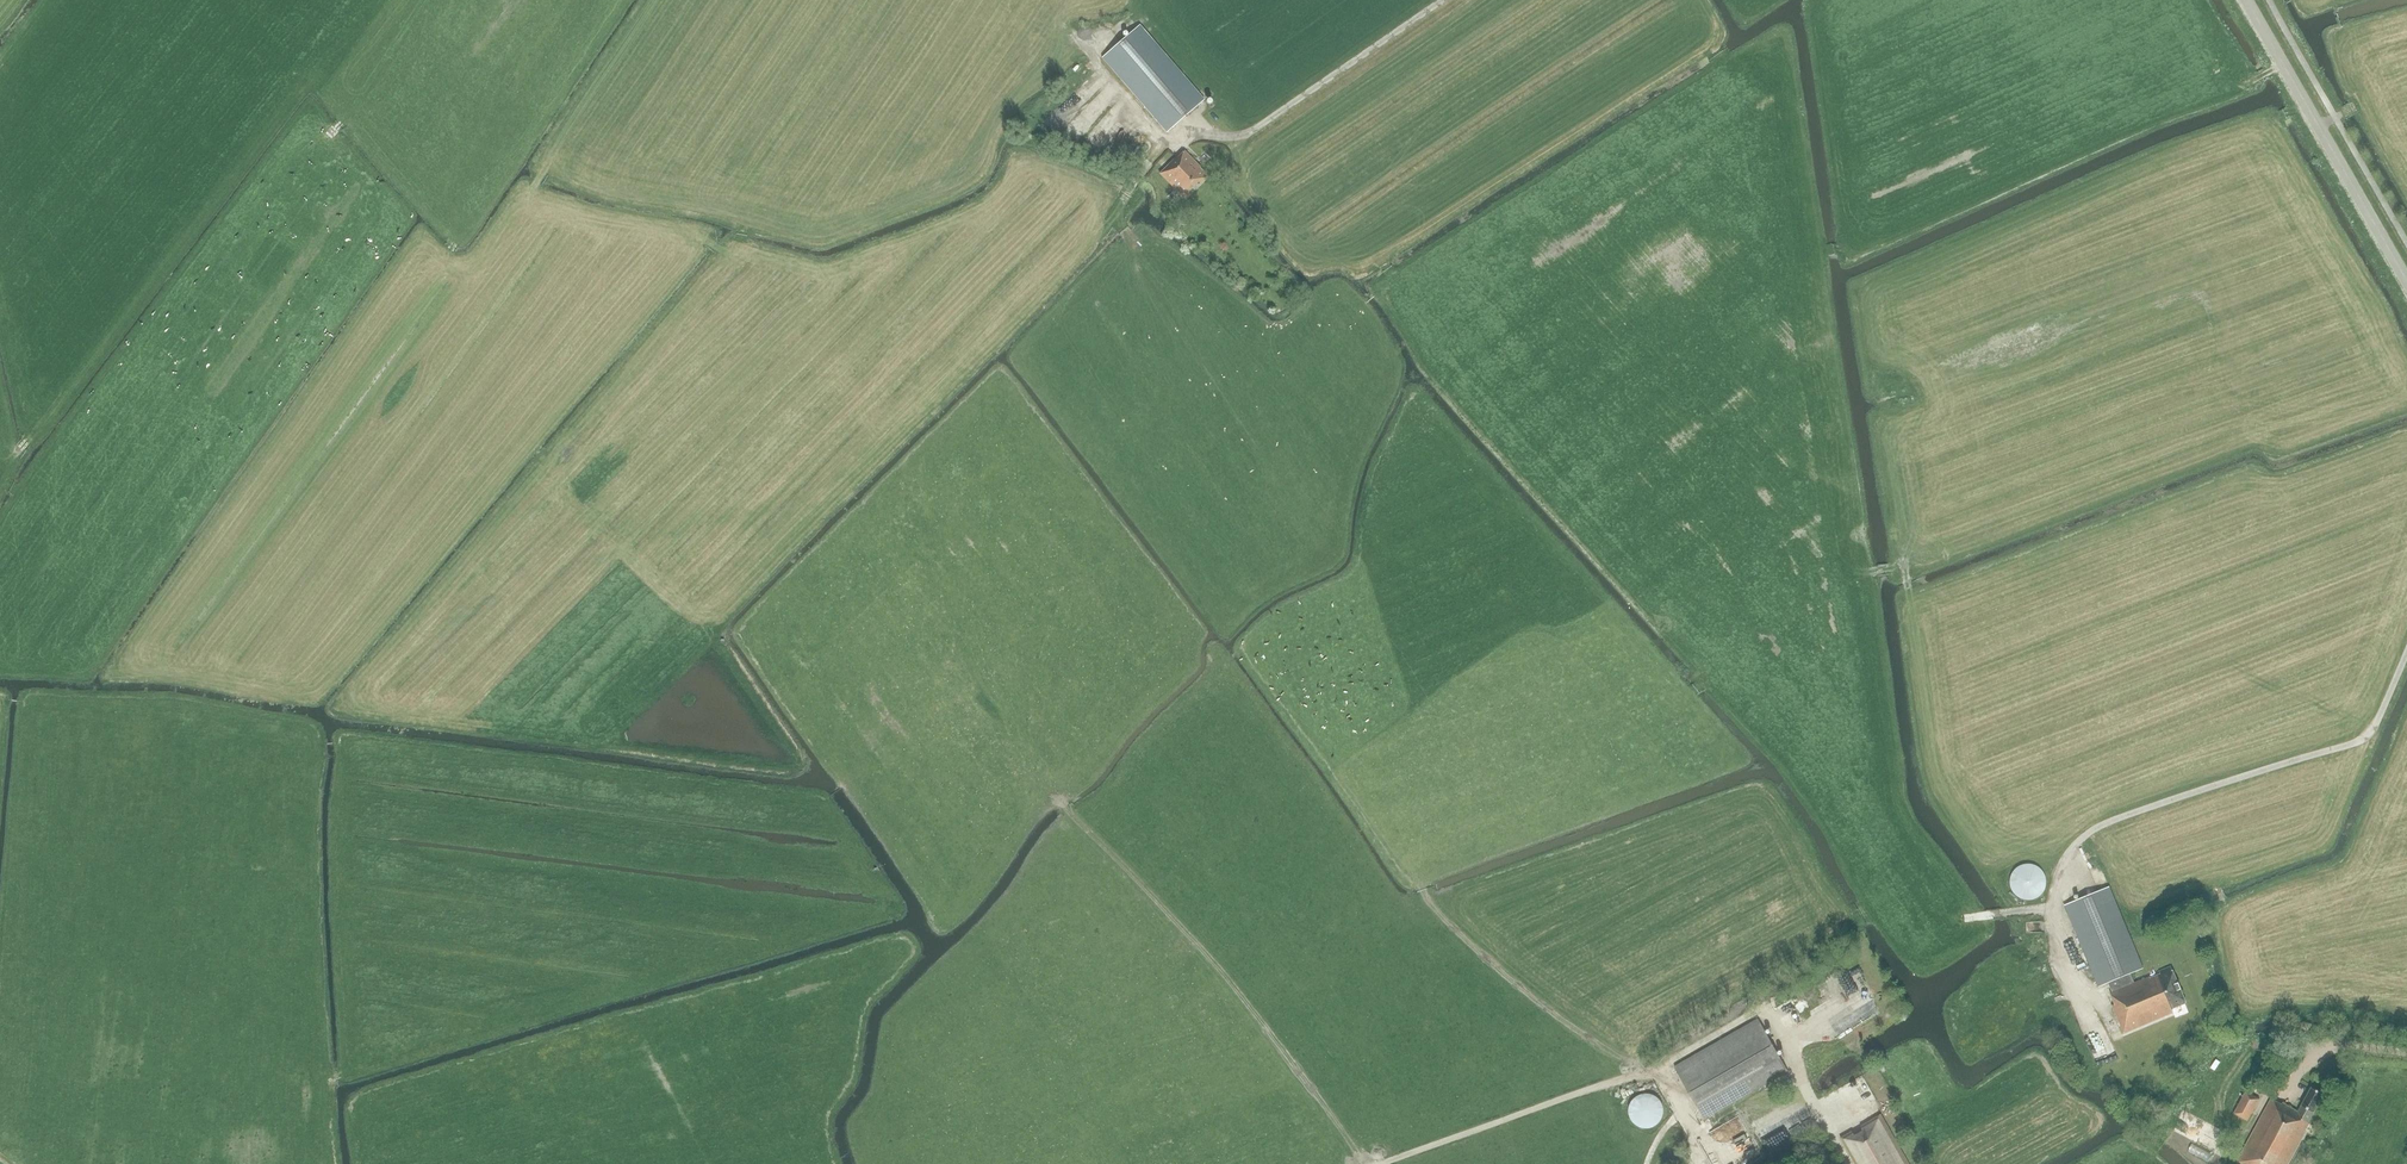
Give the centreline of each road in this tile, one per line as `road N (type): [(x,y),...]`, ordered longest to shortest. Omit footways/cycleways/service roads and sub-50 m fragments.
road 1 (track): [(1812,1100),(1763,1012),(1668,1062),(1385,1163)]
road 2 (secondary): [(2406,281),(2247,0)]

